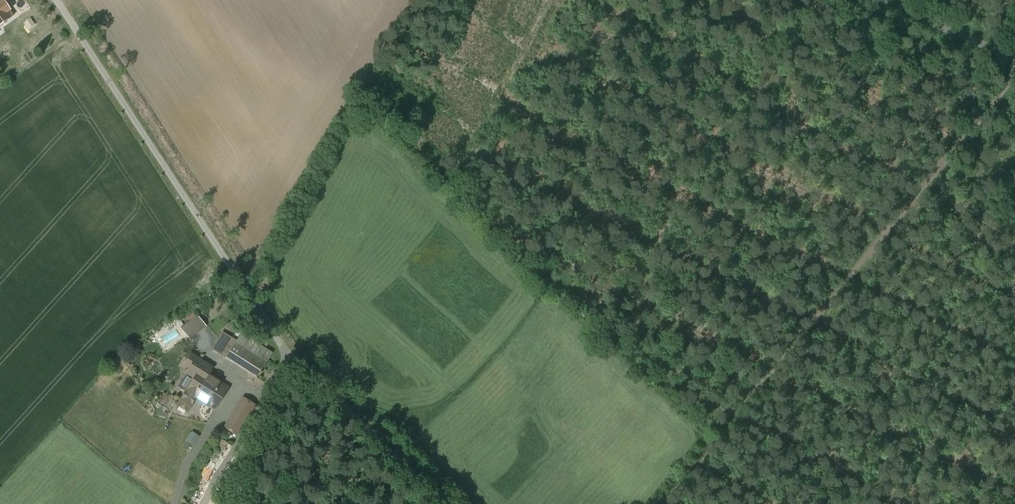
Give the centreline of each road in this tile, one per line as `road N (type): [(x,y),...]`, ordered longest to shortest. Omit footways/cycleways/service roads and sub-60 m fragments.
road 1 (unclassified): [(59,0),(296,363)]
road 2 (track): [(1014,75),(768,375)]
road 3 (track): [(296,363),(436,503)]
road 4 (unclassified): [(880,0),(1014,57)]

